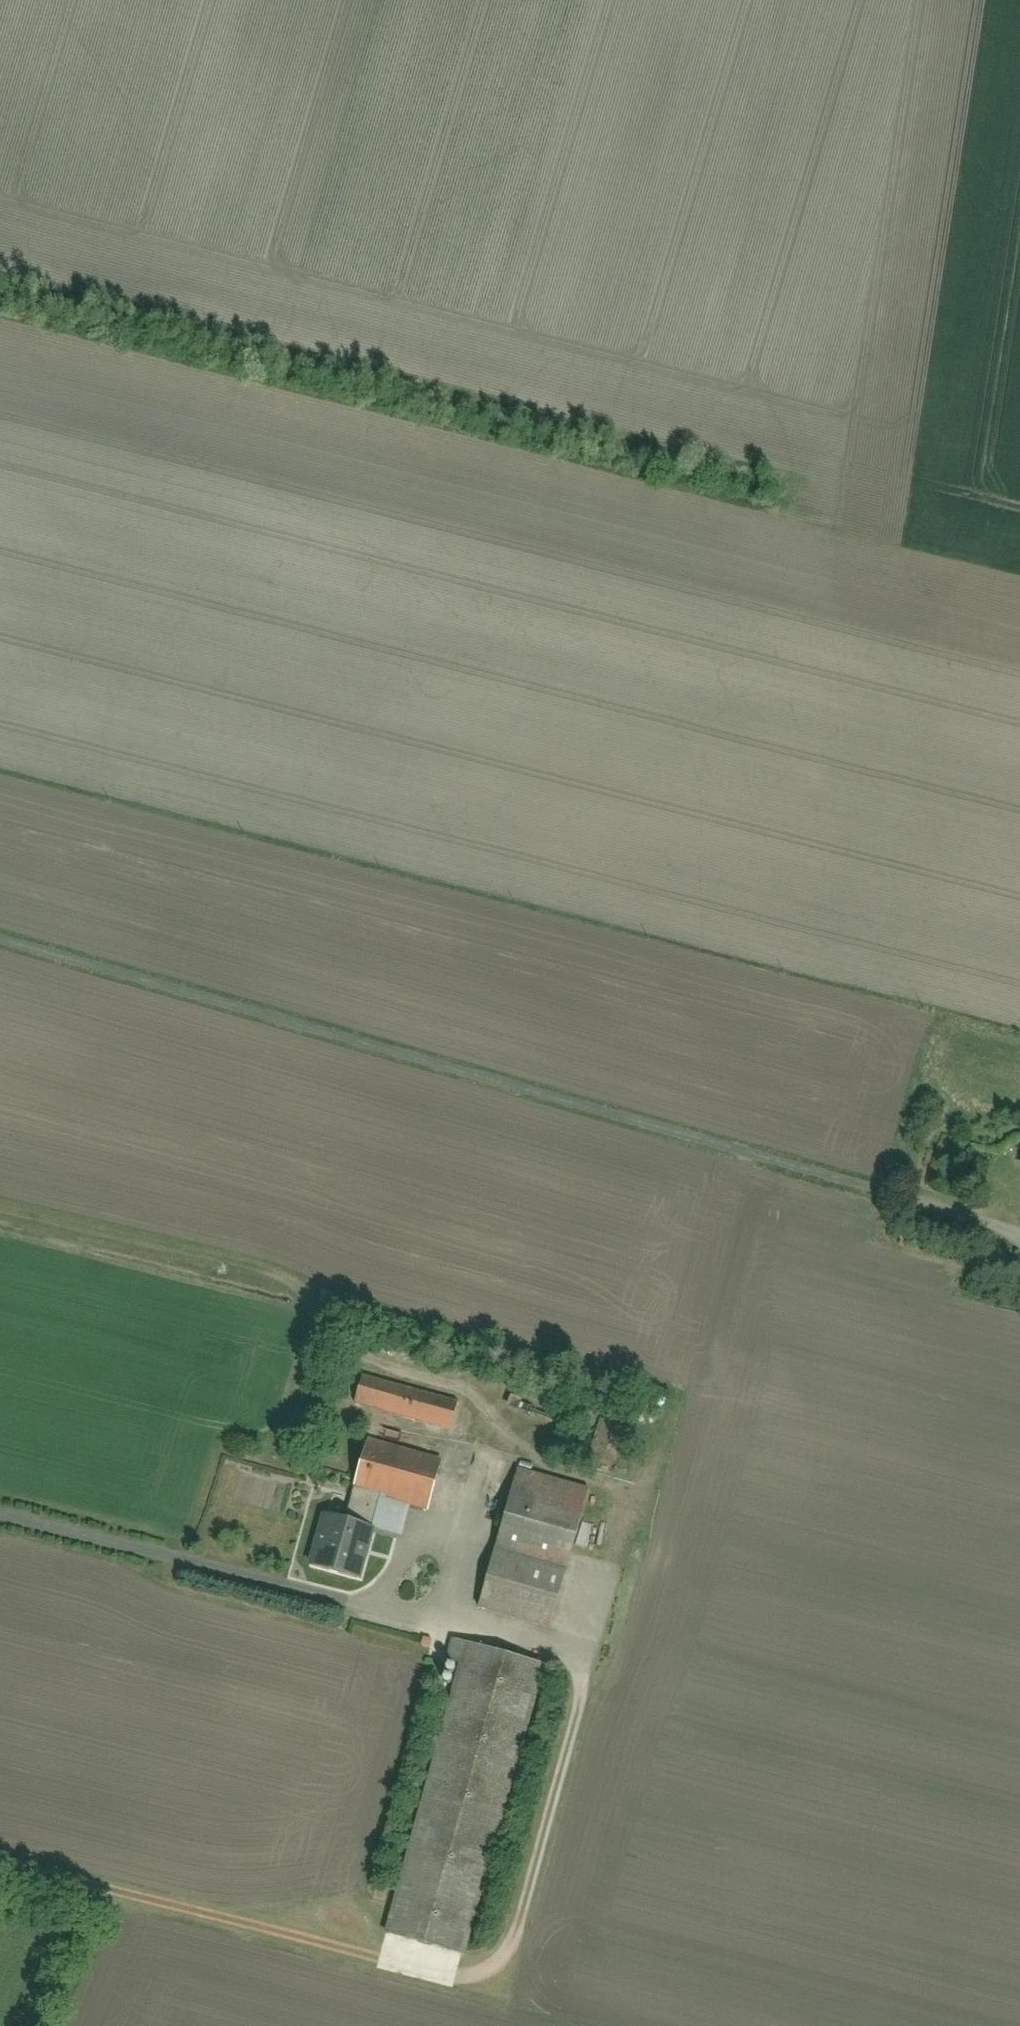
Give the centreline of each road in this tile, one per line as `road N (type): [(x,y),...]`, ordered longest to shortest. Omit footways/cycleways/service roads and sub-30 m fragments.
road 1 (track): [(0,1213),(287,1283),(366,1351),(471,1393),(489,1417)]

